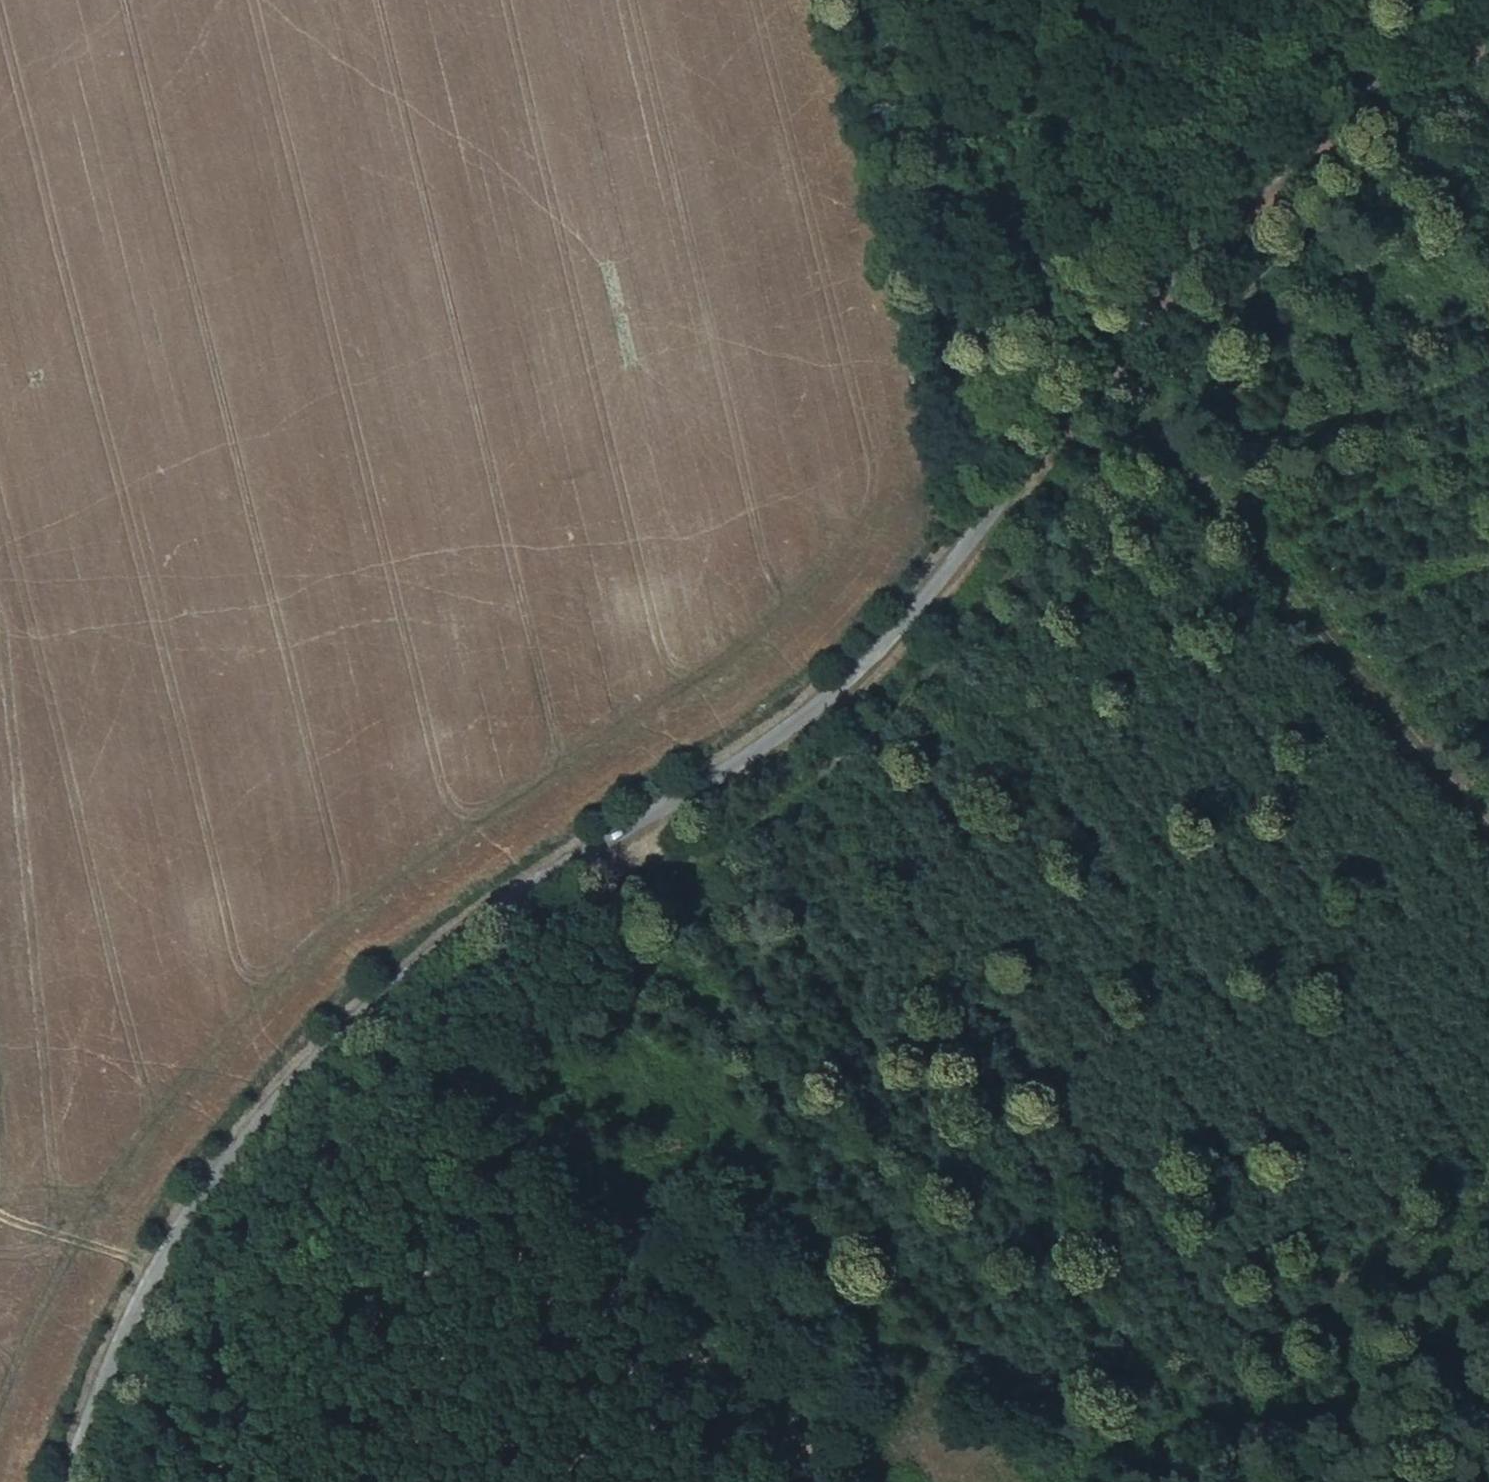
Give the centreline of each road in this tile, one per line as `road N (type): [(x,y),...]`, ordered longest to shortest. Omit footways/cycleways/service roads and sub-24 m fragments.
road 1 (unclassified): [(73,1481),(160,1270),(236,1151),(320,1062),(530,892),(809,708),(883,645),(1442,0)]
road 2 (track): [(1211,263),(1227,78),(1216,0)]

